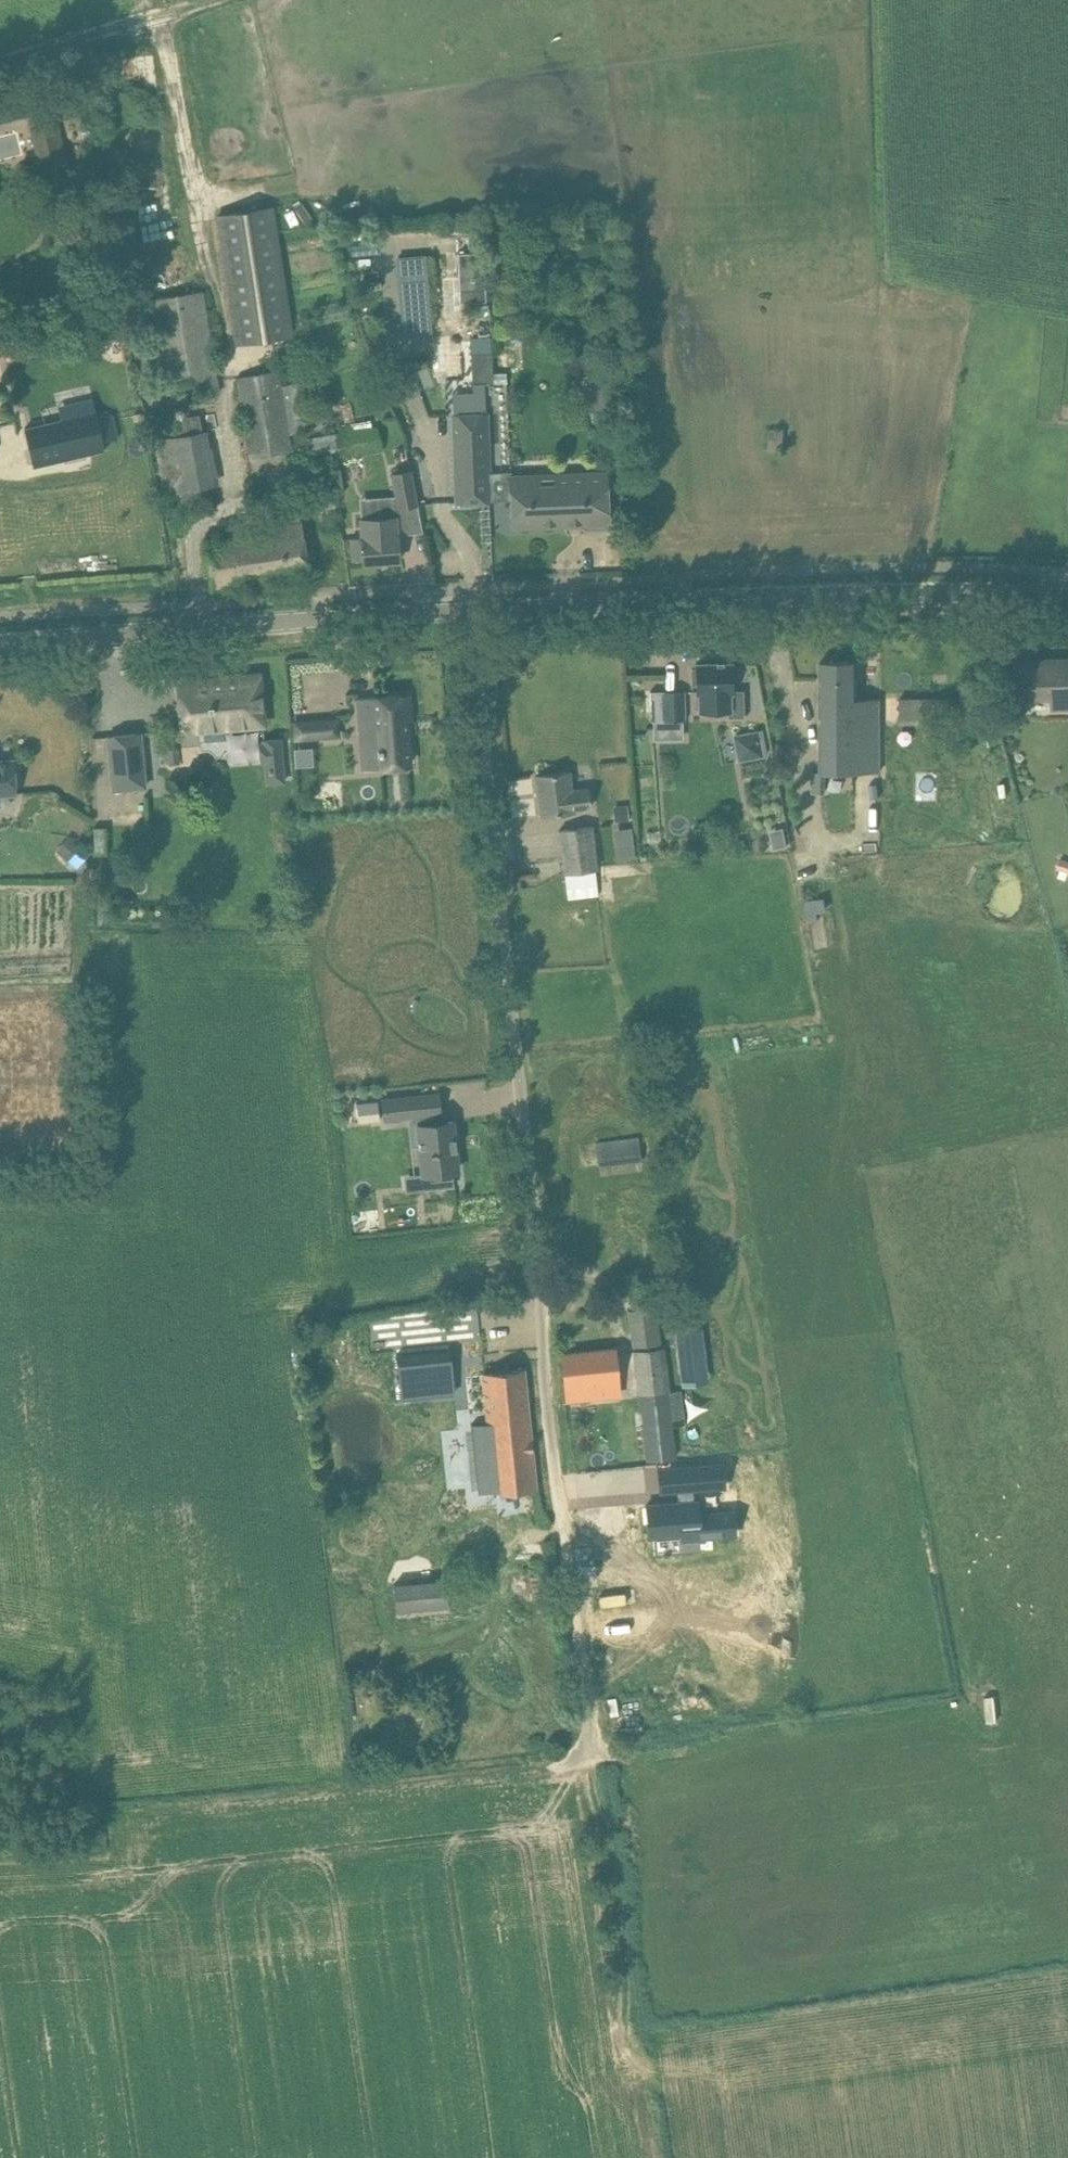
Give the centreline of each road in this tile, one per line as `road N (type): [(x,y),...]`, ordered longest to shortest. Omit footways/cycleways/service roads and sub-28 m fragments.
road 1 (unclassified): [(590,1744),(471,611)]
road 2 (tertiary): [(1067,591),(471,611)]
road 3 (tertiary): [(471,611),(0,645)]

